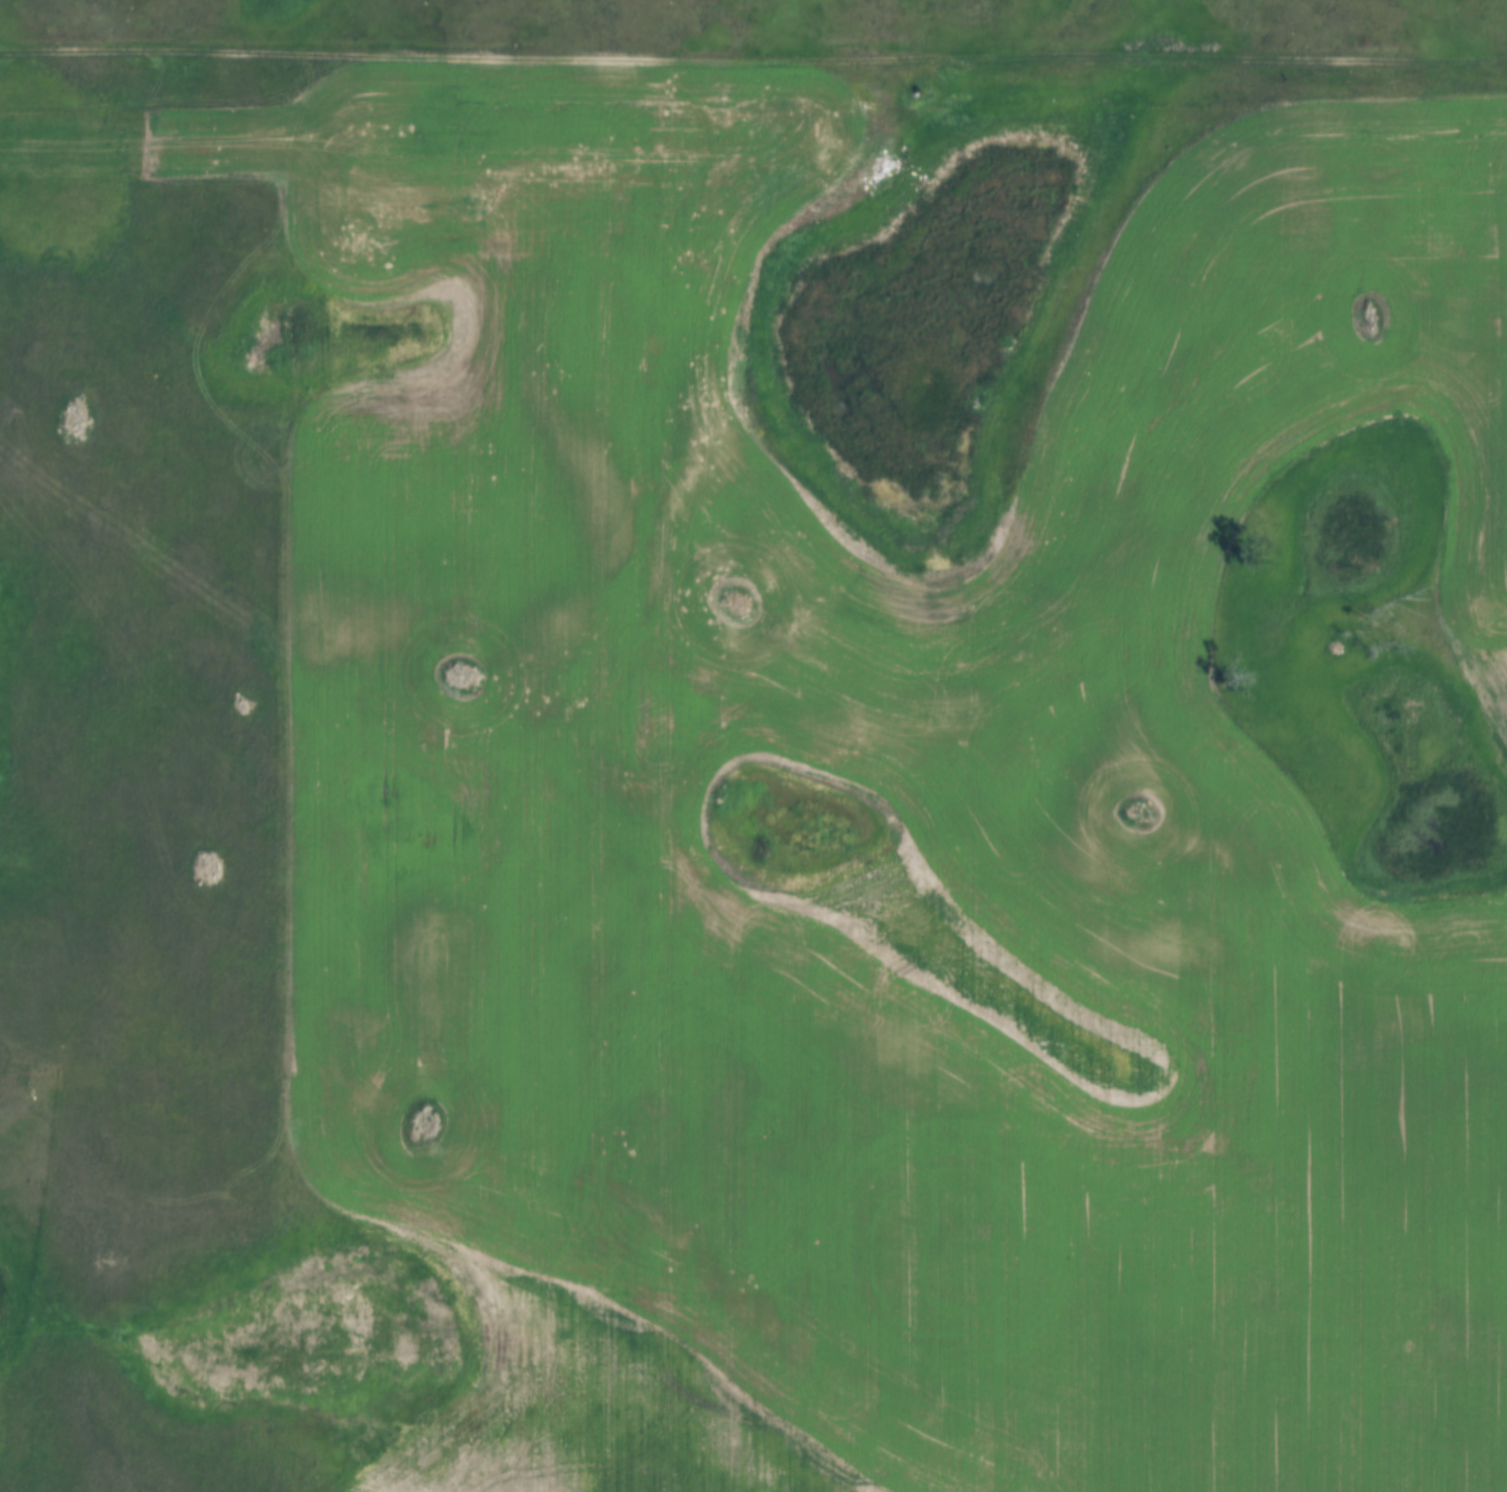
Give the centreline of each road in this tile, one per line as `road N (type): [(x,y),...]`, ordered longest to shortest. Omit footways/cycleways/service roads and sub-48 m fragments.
road 1 (track): [(0,56),(1506,64)]

